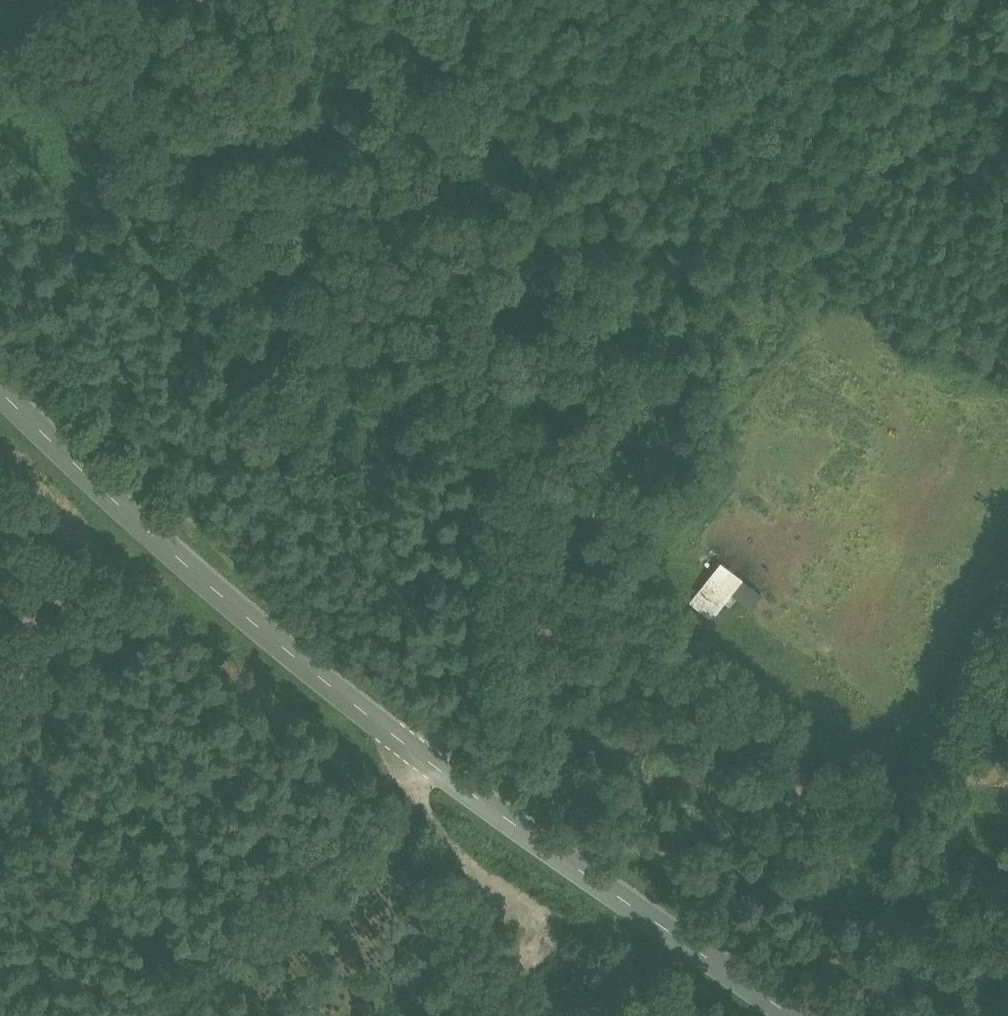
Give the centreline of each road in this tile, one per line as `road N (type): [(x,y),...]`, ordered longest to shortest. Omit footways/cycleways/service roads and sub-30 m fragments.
road 1 (secondary): [(0,389),(145,528),(409,748),(786,1015)]

